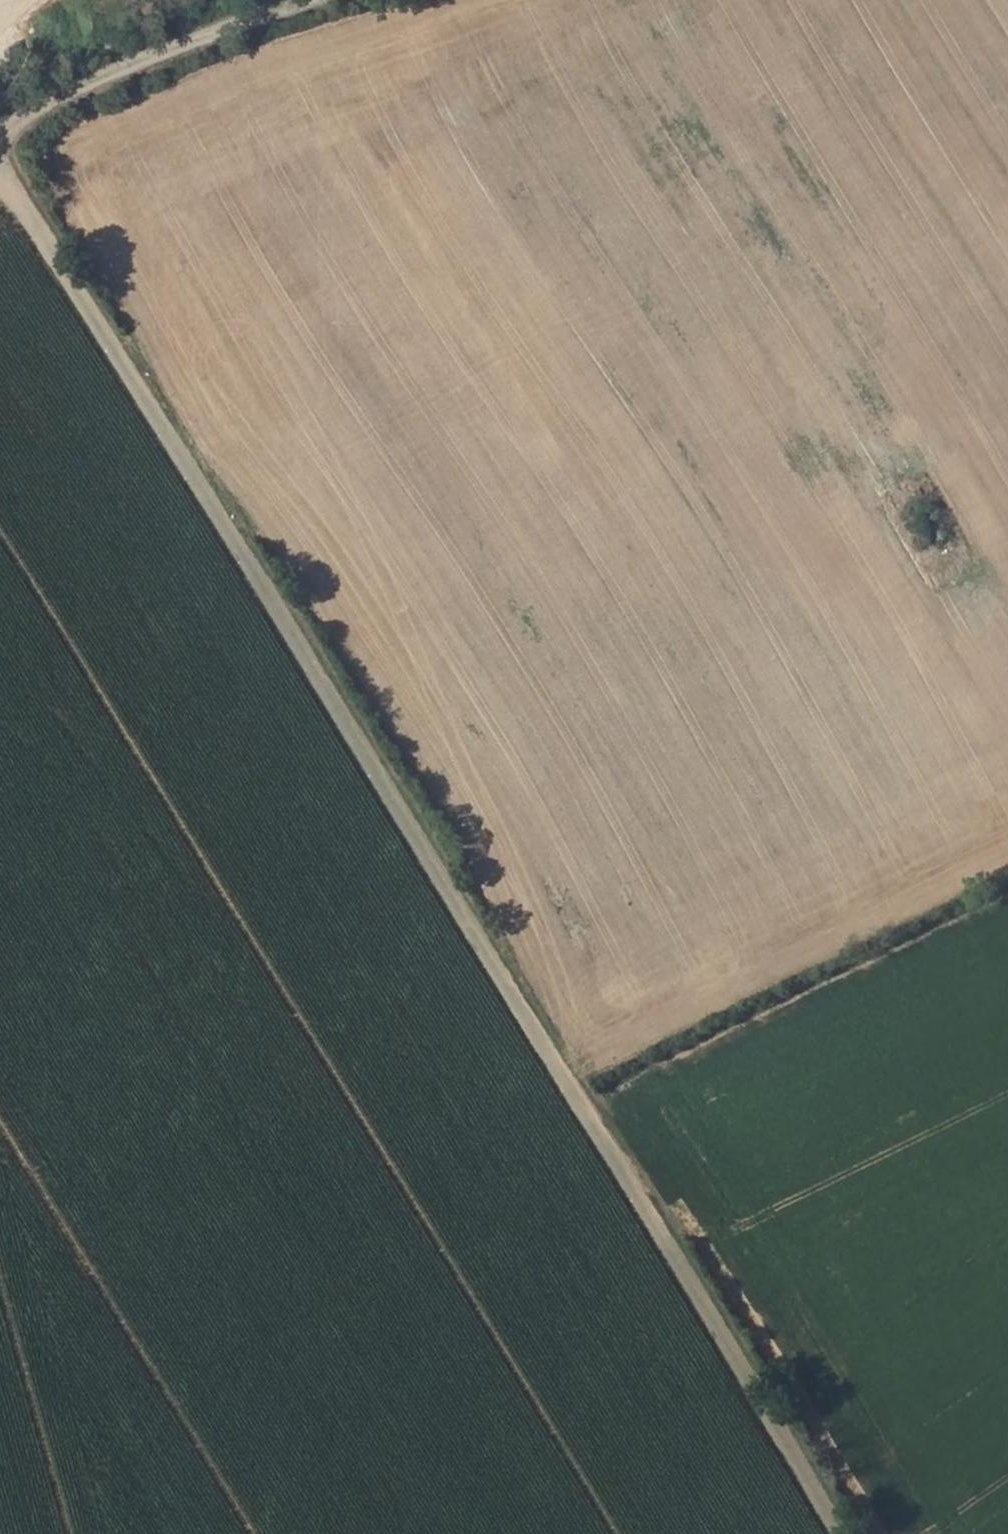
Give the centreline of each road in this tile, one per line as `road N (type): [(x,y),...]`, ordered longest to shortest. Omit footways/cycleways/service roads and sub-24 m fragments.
road 1 (unclassified): [(853,1533),(0,188)]
road 2 (track): [(0,140),(49,95),(287,0)]

